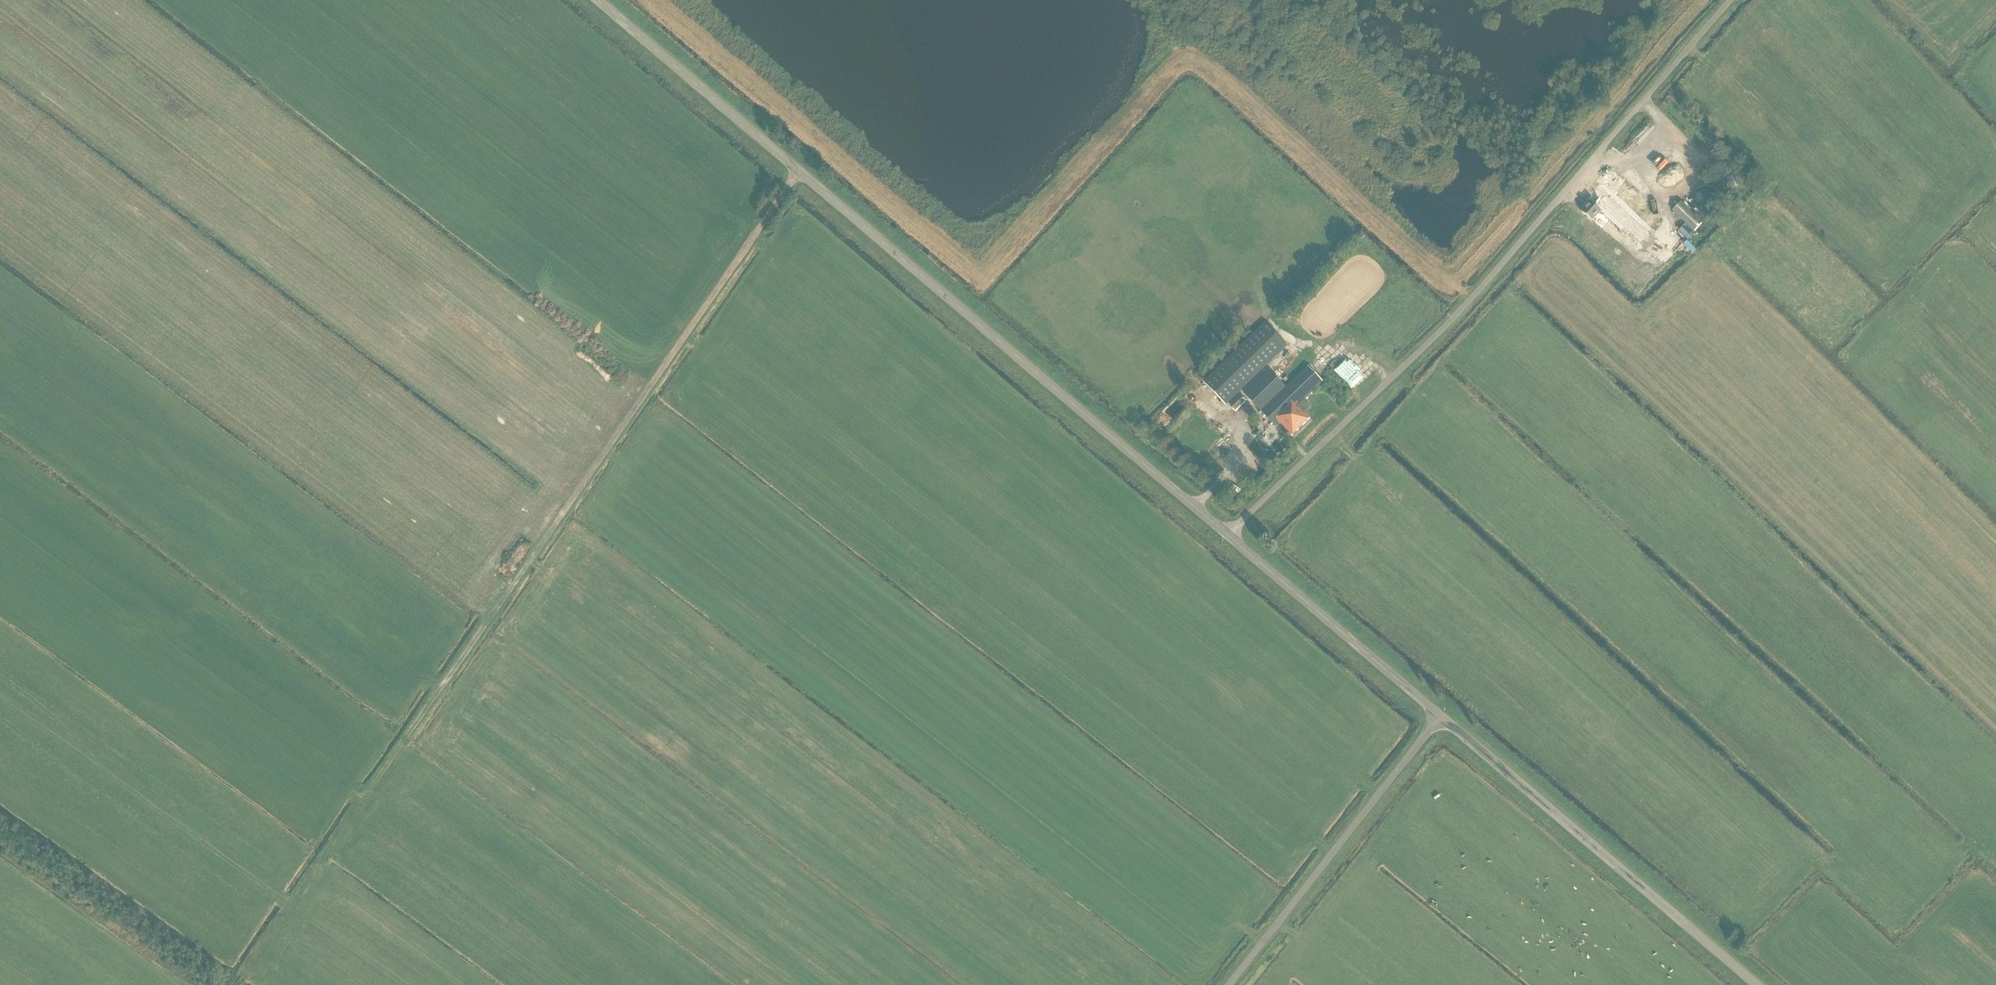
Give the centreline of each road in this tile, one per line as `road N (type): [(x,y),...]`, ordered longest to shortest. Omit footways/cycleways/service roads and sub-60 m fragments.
road 1 (tertiary): [(1228,537),(596,0)]
road 2 (unclassified): [(1228,537),(1452,321),(1732,0)]
road 3 (tertiary): [(1757,984),(1438,718)]
road 4 (unclassified): [(1229,984),(1438,718)]
road 5 (tertiary): [(1438,718),(1228,537)]

